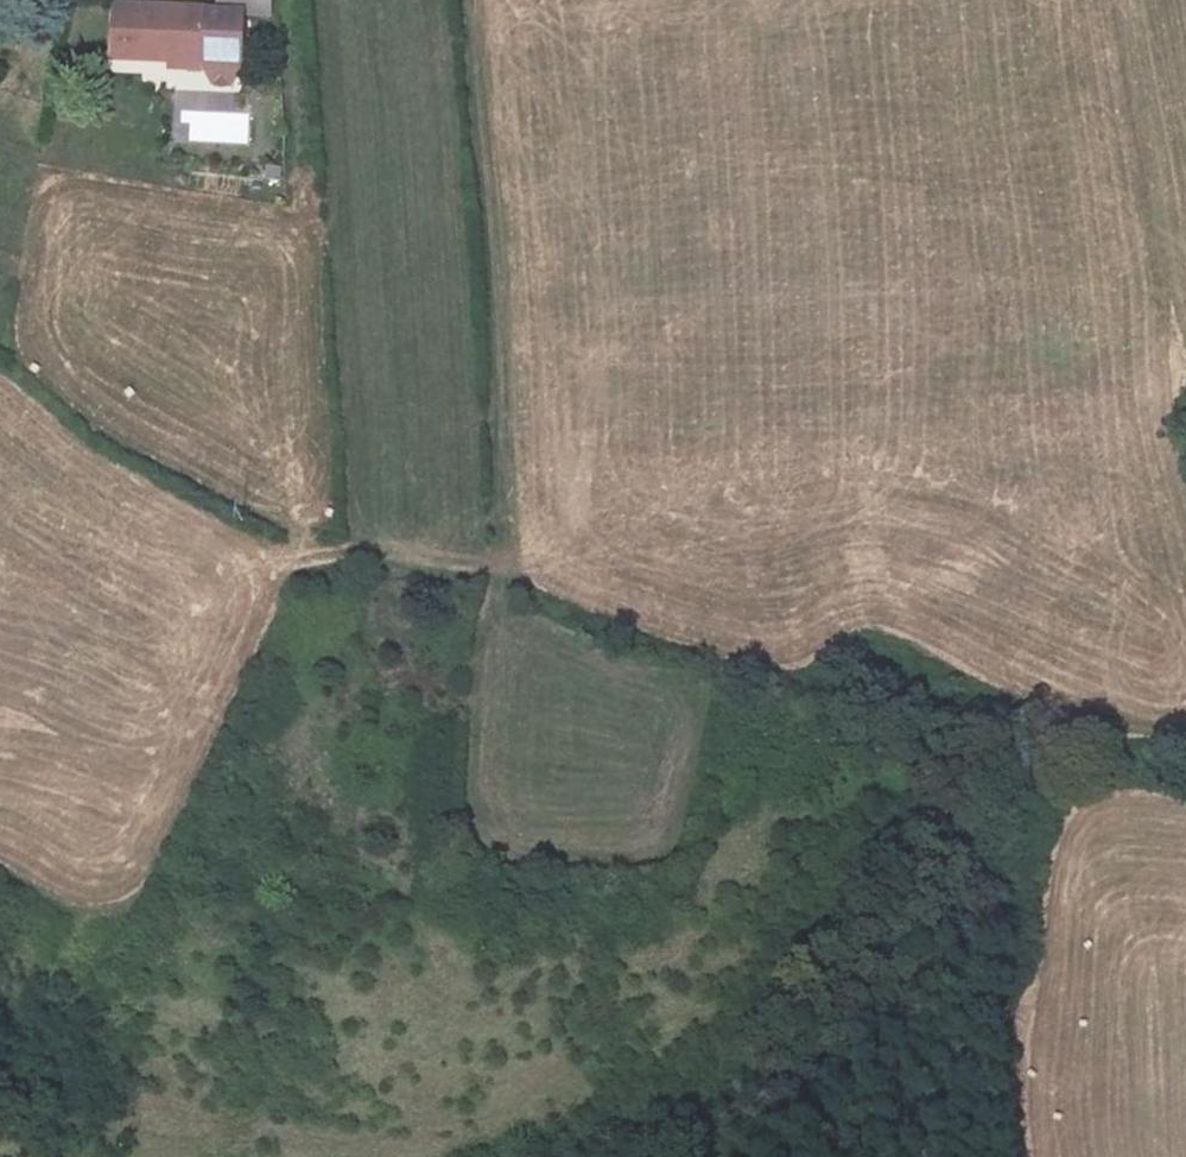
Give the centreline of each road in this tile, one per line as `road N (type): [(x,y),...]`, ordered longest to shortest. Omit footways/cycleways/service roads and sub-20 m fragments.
road 1 (track): [(290,0),(302,222)]

